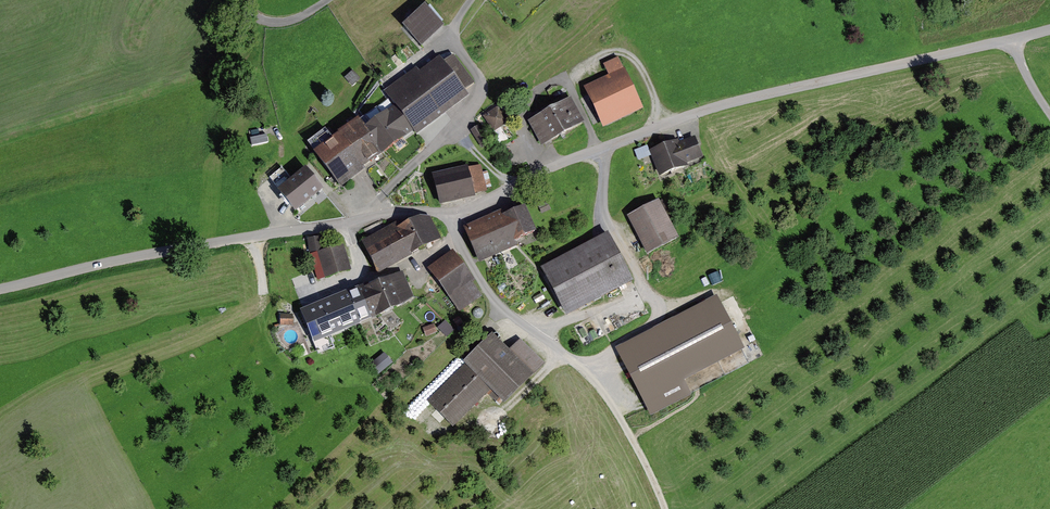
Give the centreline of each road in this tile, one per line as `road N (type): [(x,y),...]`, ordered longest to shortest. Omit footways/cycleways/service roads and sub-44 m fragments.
road 1 (unclassified): [(703,109),(463,210),(384,214),(205,244),(0,289)]
road 2 (residential): [(1049,29),(703,109)]
road 3 (track): [(665,508),(586,372)]

